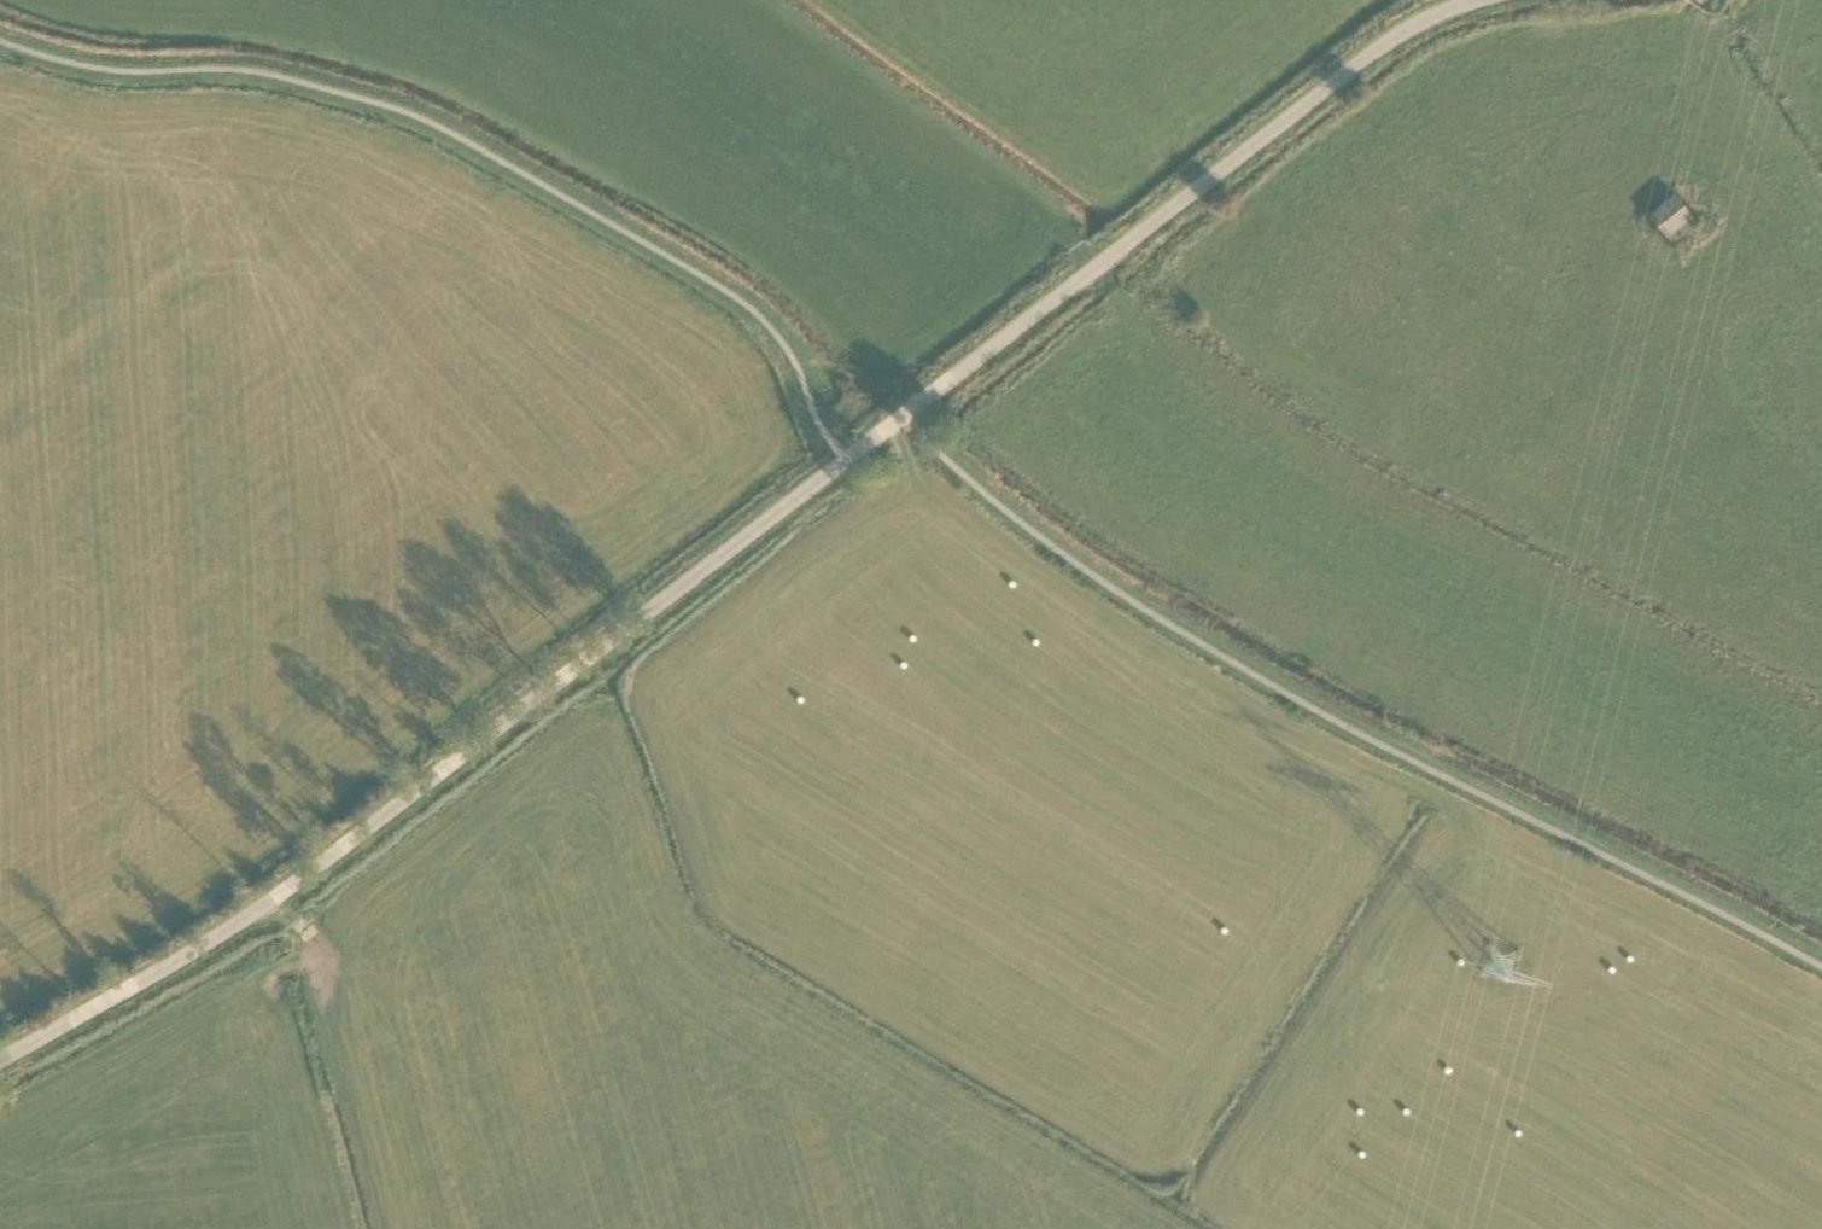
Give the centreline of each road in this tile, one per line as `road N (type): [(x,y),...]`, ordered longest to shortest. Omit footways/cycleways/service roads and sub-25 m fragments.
road 1 (unclassified): [(0,1055),(267,903),(1393,36),(1469,0)]

